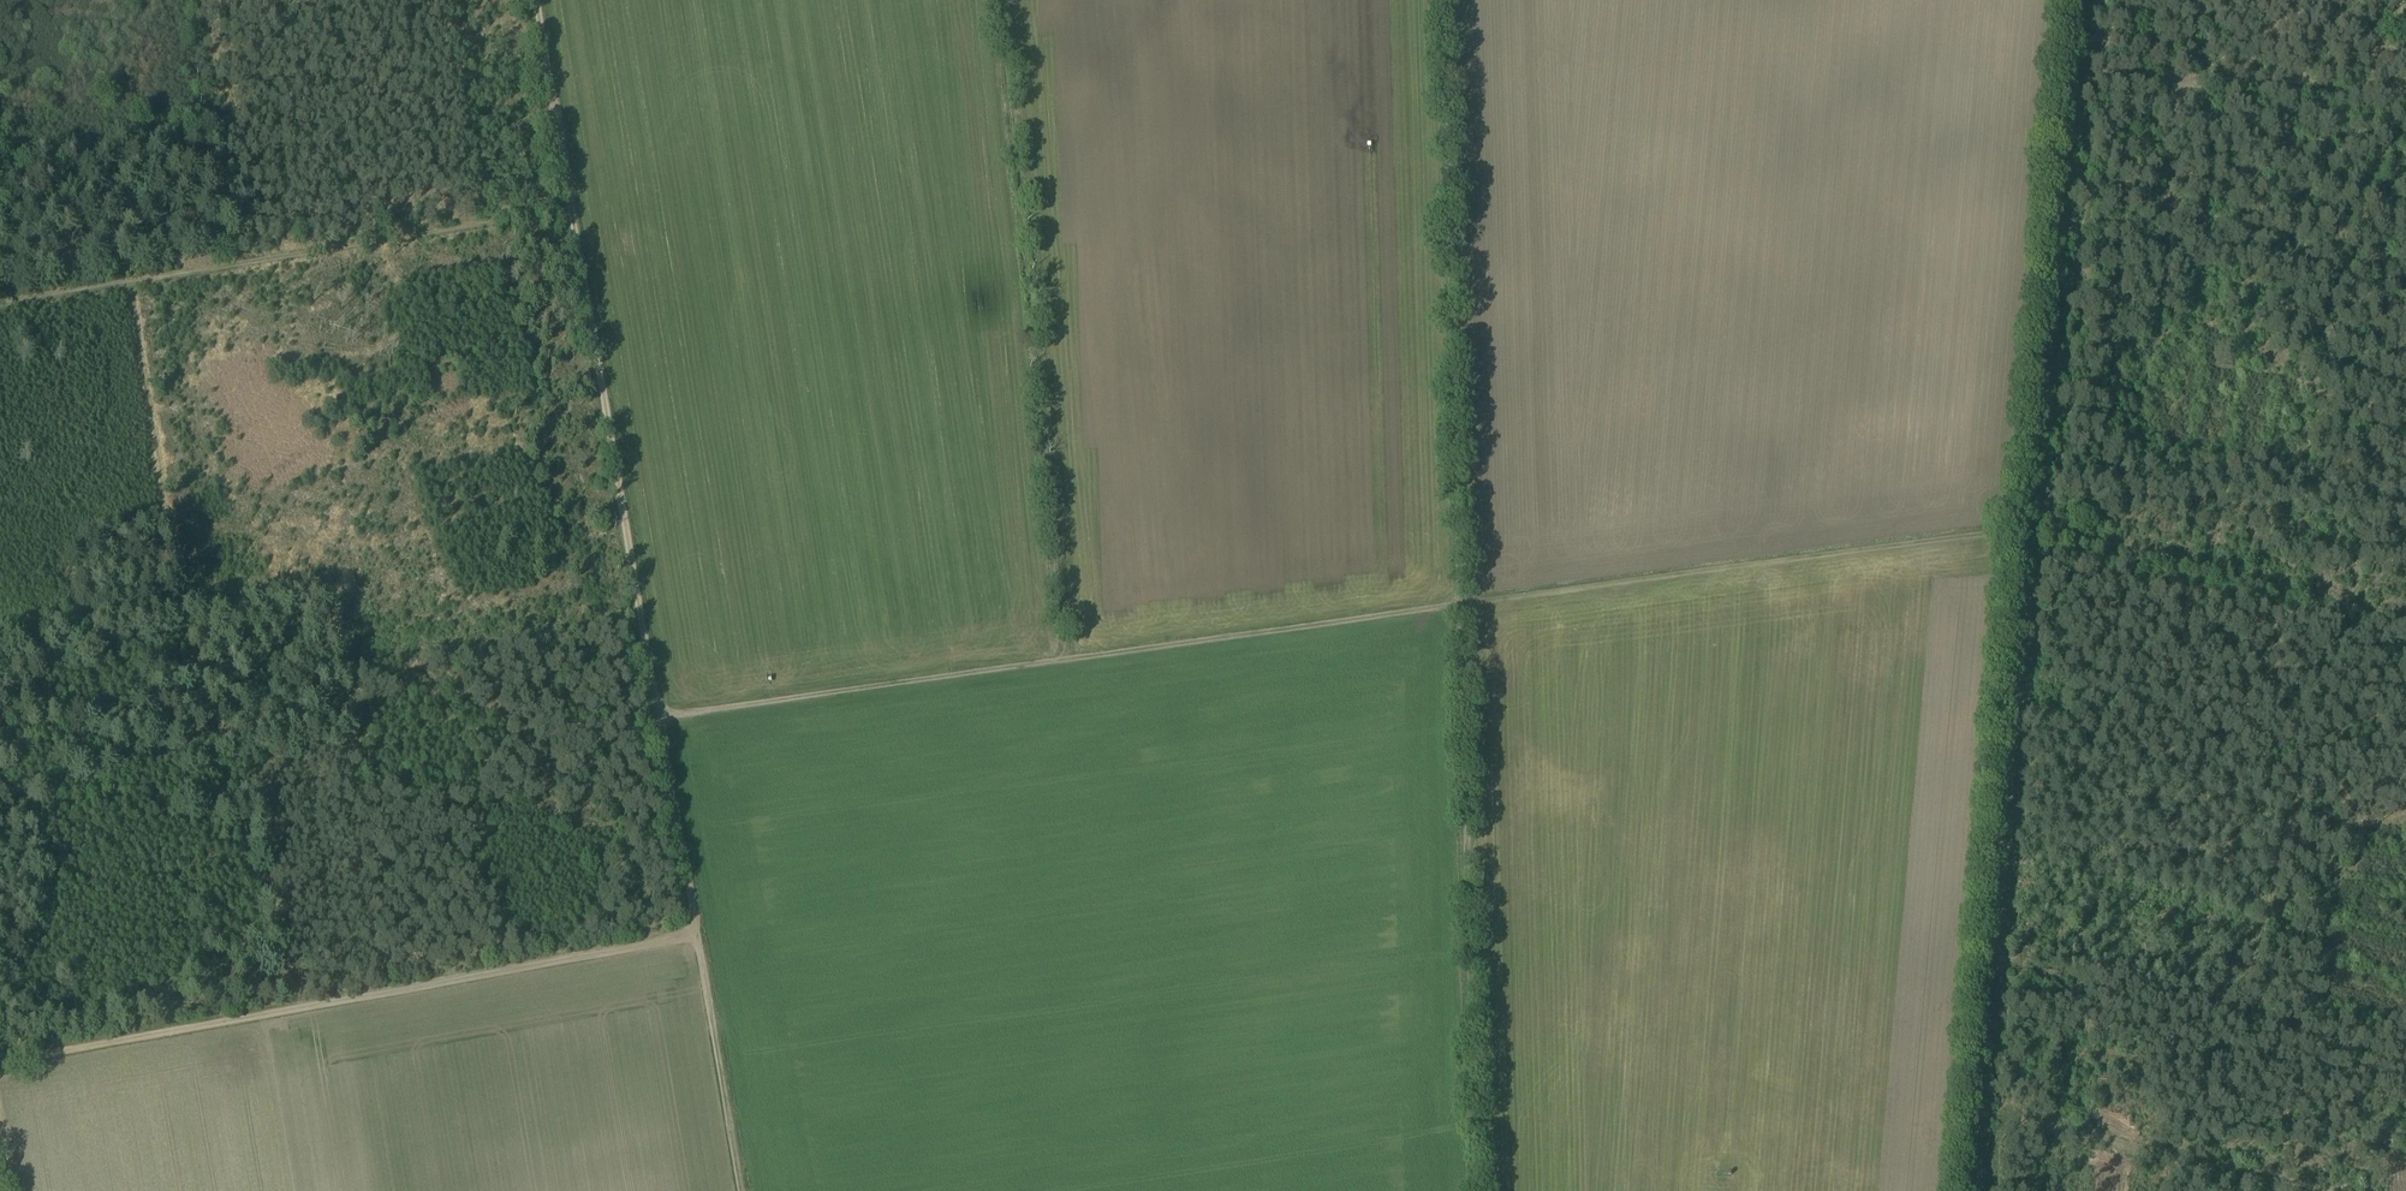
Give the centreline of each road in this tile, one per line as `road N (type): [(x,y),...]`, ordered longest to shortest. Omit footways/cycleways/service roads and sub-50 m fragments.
road 1 (track): [(659,717),(2021,523)]
road 2 (track): [(1479,1190),(1445,0)]
road 3 (track): [(2390,0),(2399,98),(2346,601),(2198,1157)]
road 4 (track): [(0,1060),(694,931),(659,717)]
road 5 (track): [(1963,1190),(2021,523)]
road 6 (track): [(1002,0),(1068,659)]
road 7 (track): [(572,198),(0,301)]
road 8 (track): [(659,717),(572,198)]
road 9 (track): [(2021,523),(2067,0)]
road 10 (track): [(2021,523),(2405,616)]
road 11 (track): [(1972,1097),(2325,1190)]
road 12 (track): [(2061,72),(2405,98)]
road 13 (track): [(739,1190),(694,931)]
road 14 (track): [(572,198),(538,0)]

